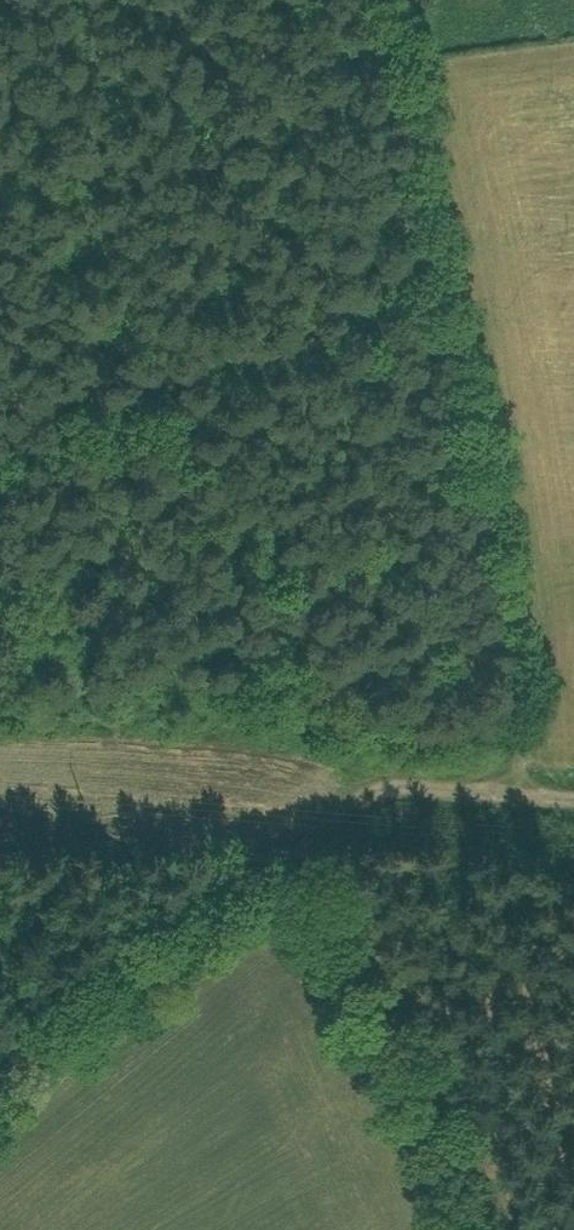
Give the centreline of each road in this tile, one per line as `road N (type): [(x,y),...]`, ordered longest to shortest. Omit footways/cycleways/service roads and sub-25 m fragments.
road 1 (track): [(410,0),(537,788)]
road 2 (track): [(30,180),(310,730),(356,778)]
road 3 (track): [(573,792),(356,778),(0,1072)]
road 4 (track): [(244,871),(429,1229)]

